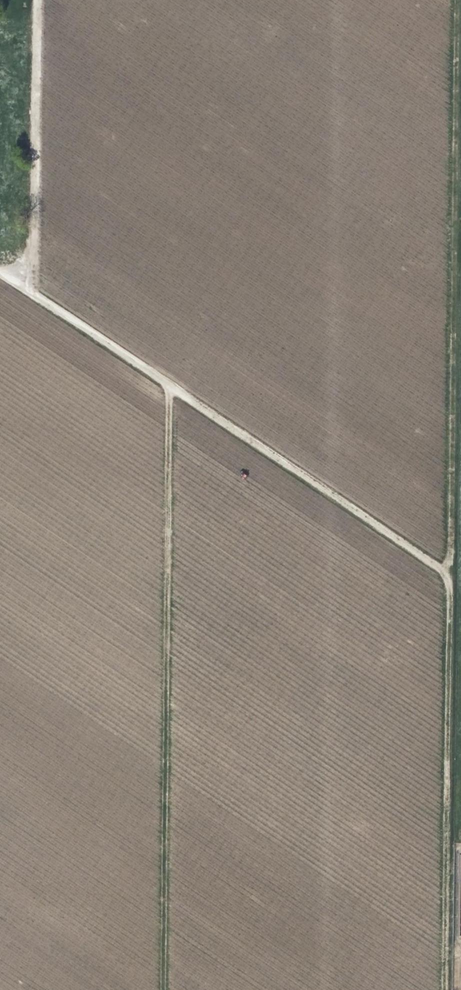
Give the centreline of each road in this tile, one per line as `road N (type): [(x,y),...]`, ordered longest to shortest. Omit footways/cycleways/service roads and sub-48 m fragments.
road 1 (track): [(440,989),(442,569),(0,274)]
road 2 (track): [(166,387),(159,989)]

